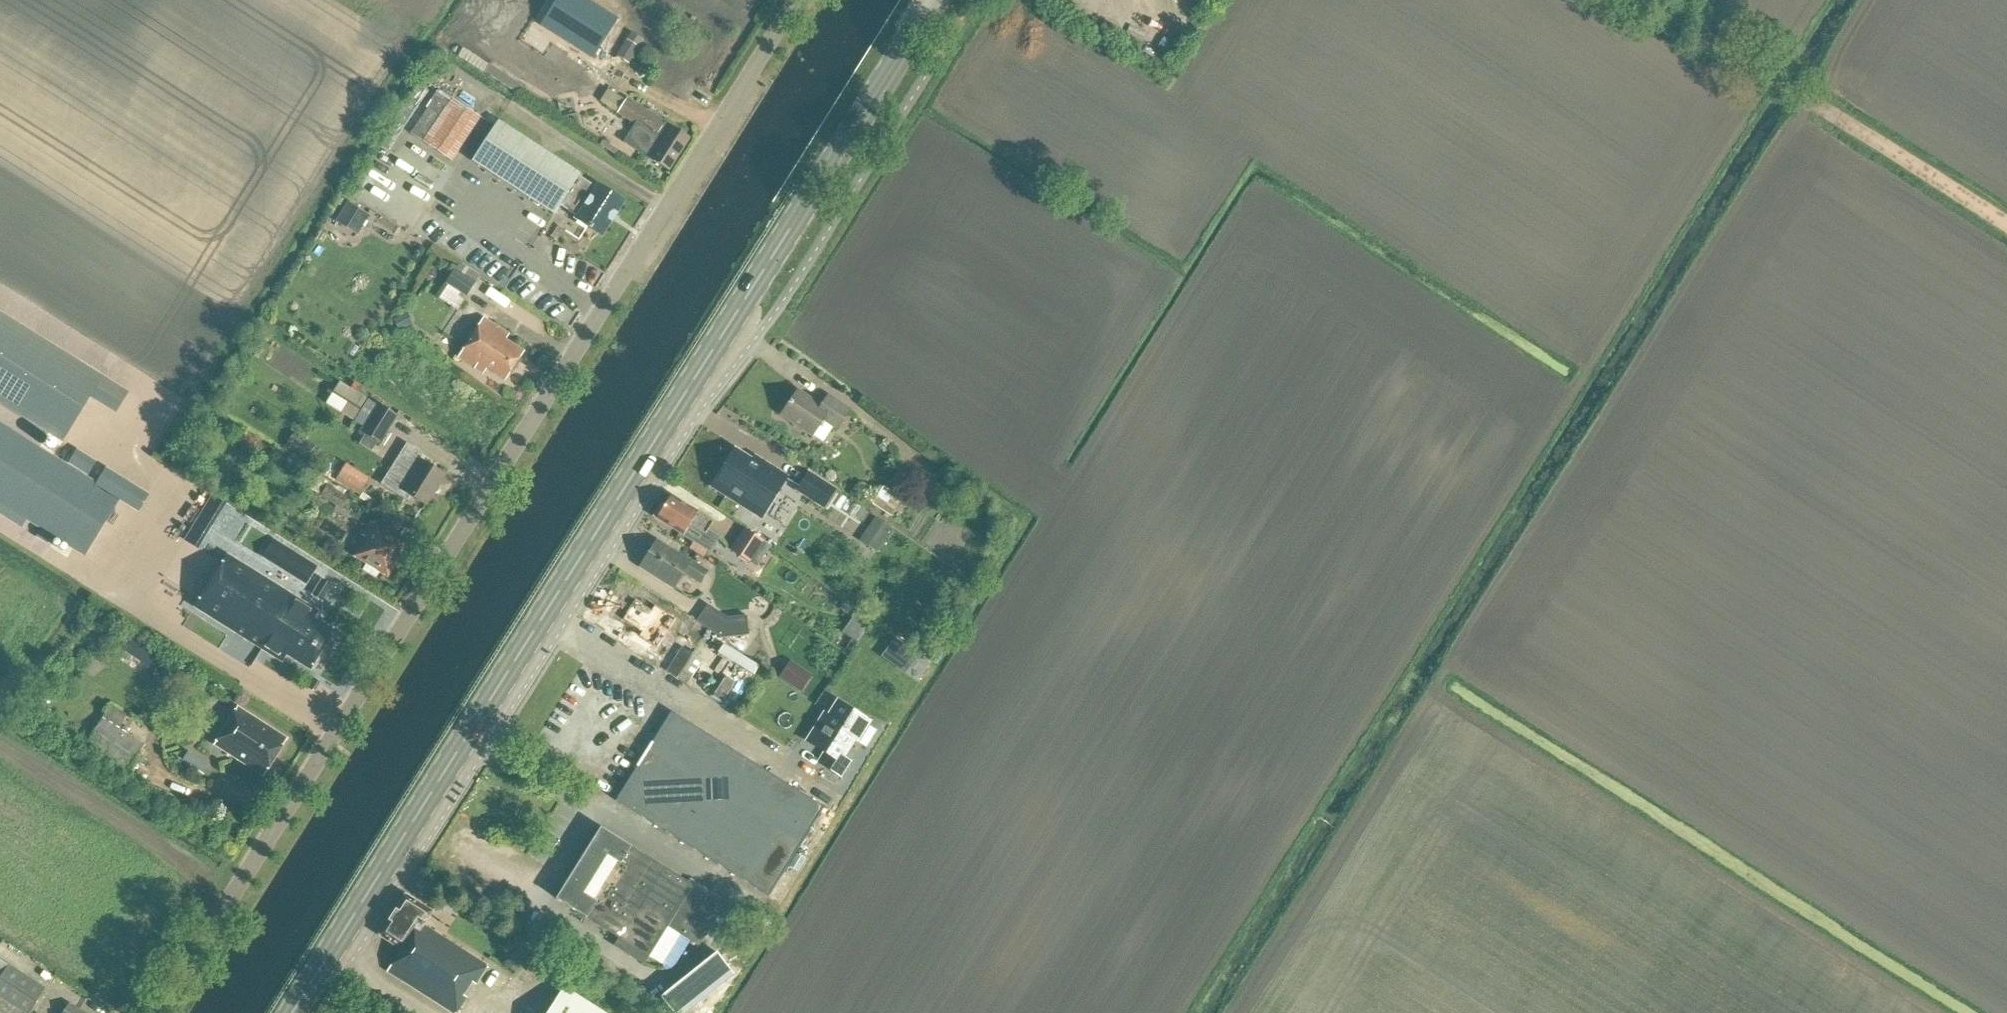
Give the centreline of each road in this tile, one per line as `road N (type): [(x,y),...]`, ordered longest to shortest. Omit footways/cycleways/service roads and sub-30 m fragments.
road 1 (primary): [(294,1012),(936,0)]
road 2 (unclassified): [(161,1012),(797,0)]
road 3 (track): [(1649,0),(2006,227)]

